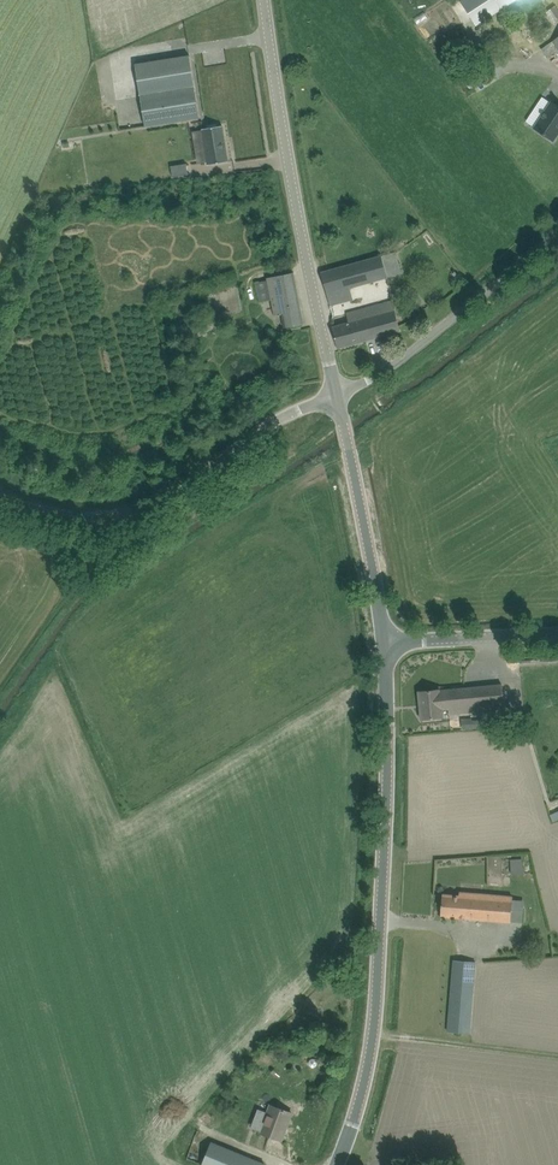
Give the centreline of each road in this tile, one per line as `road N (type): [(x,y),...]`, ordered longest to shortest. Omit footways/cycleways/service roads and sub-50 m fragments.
road 1 (tertiary): [(336,1164),(374,1033),(388,735),(384,641)]
road 2 (tertiary): [(339,395),(288,163),(266,0)]
road 3 (unclassified): [(339,395),(252,435),(157,503),(103,516),(45,511),(0,495)]
road 4 (unclassified): [(339,395),(369,382),(557,228)]
road 5 (tertiary): [(384,641),(339,395)]
road 6 (track): [(374,1033),(557,1055)]
road 7 (unclassified): [(557,632),(384,641)]

